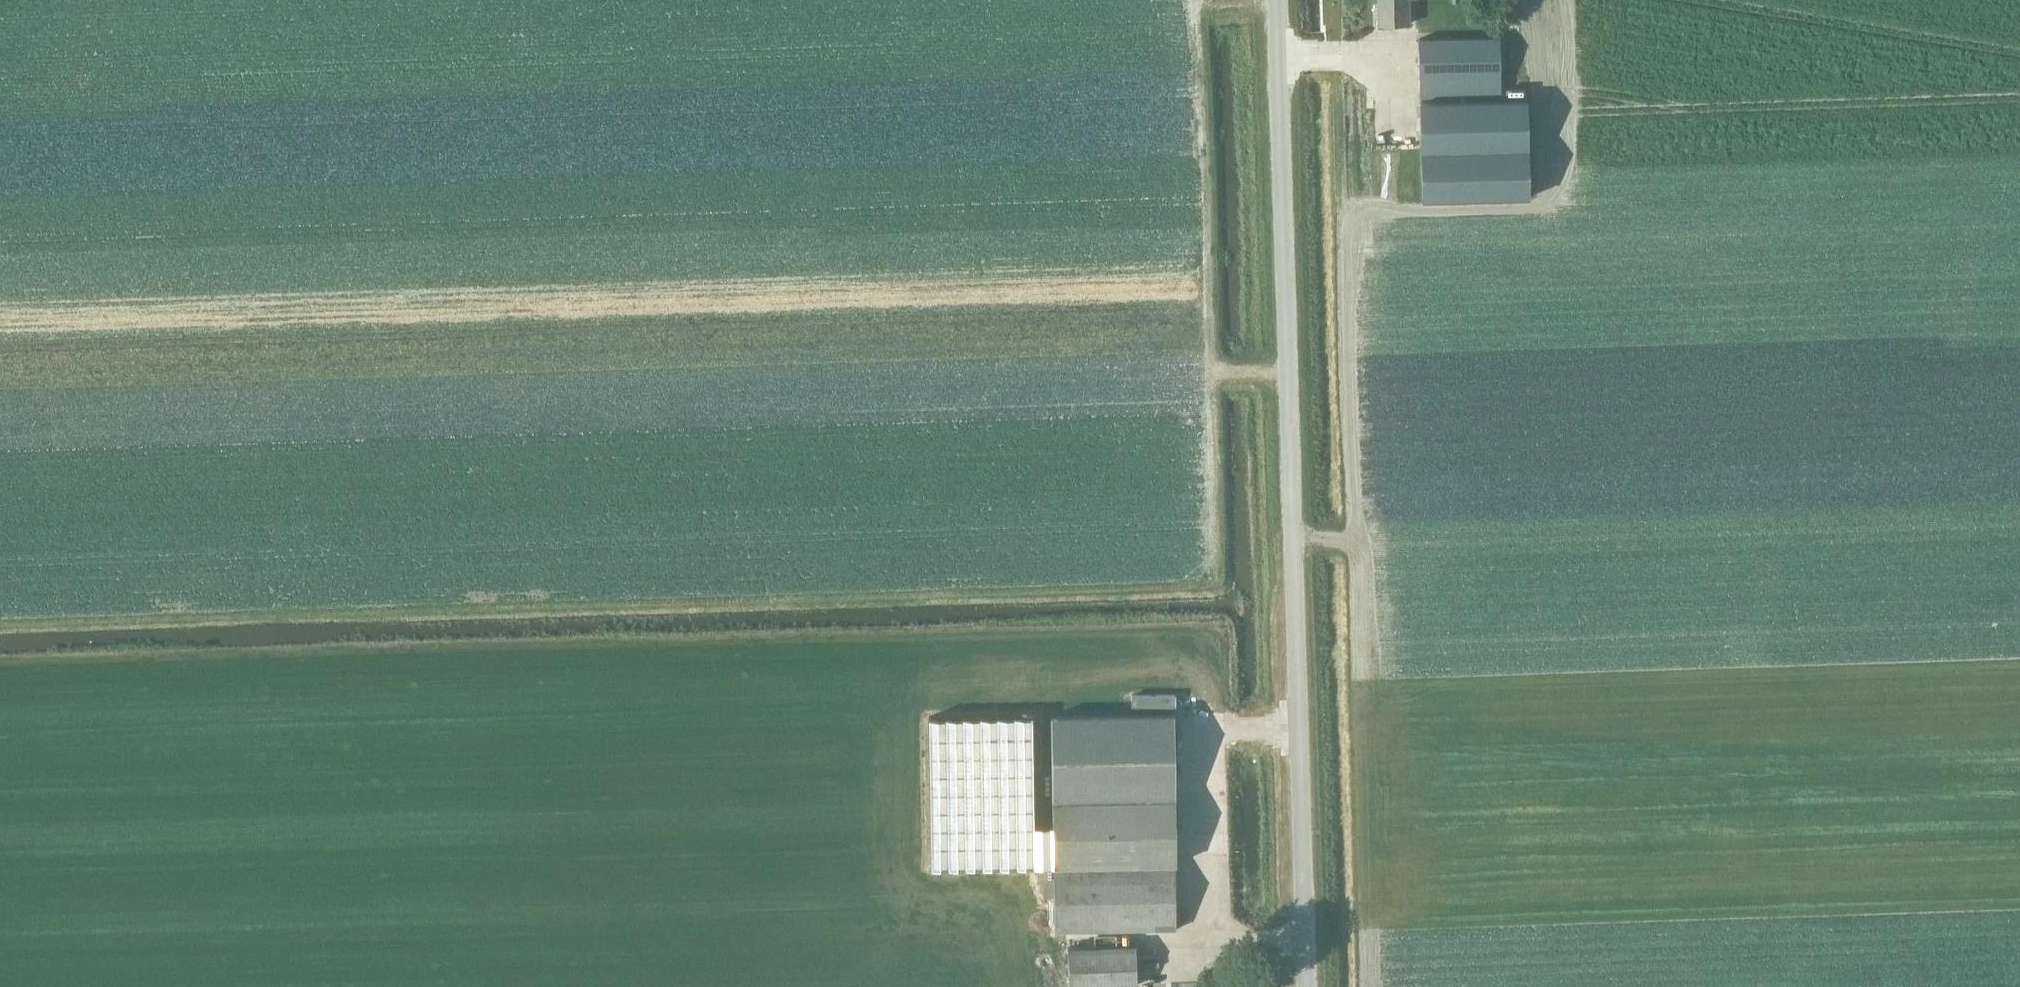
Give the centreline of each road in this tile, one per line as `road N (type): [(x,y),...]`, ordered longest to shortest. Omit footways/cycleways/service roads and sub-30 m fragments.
road 1 (unclassified): [(1308,986),(1278,0)]

